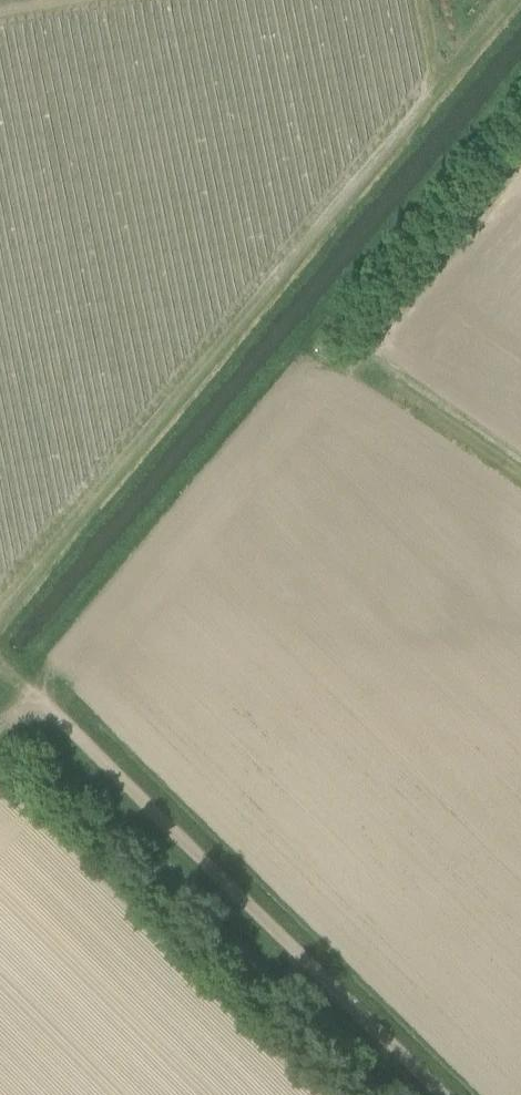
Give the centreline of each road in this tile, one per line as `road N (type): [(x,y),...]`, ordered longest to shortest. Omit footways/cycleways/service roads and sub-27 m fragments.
road 1 (track): [(520,96),(29,685)]
road 2 (track): [(29,685),(440,1094)]
road 3 (track): [(520,471),(367,362)]

